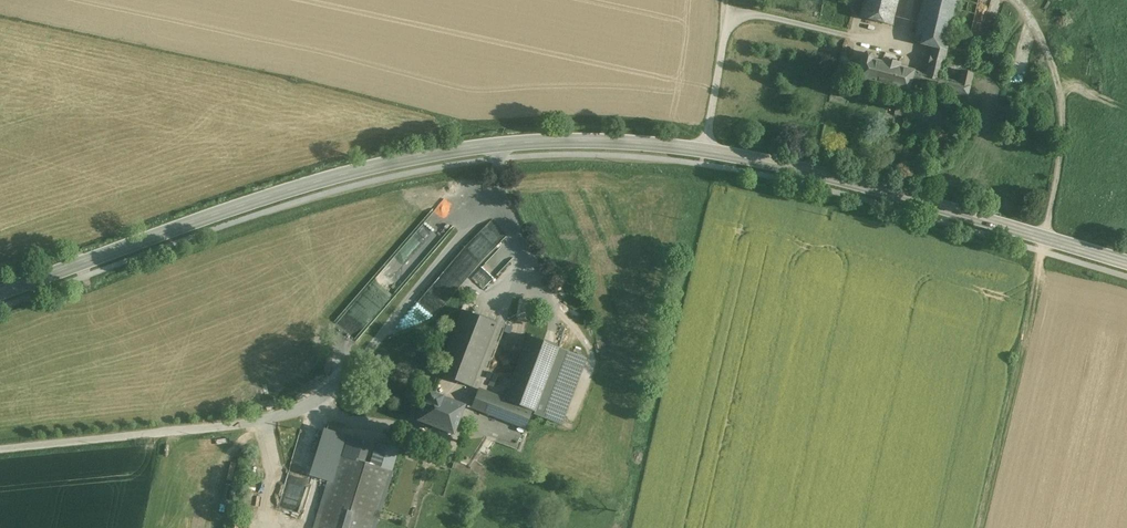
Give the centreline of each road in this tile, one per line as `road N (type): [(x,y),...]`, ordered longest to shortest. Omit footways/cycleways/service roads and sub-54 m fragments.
road 1 (tertiary): [(1126,262),(817,174),(729,155),(570,139),(508,142),(350,172),(0,295)]

